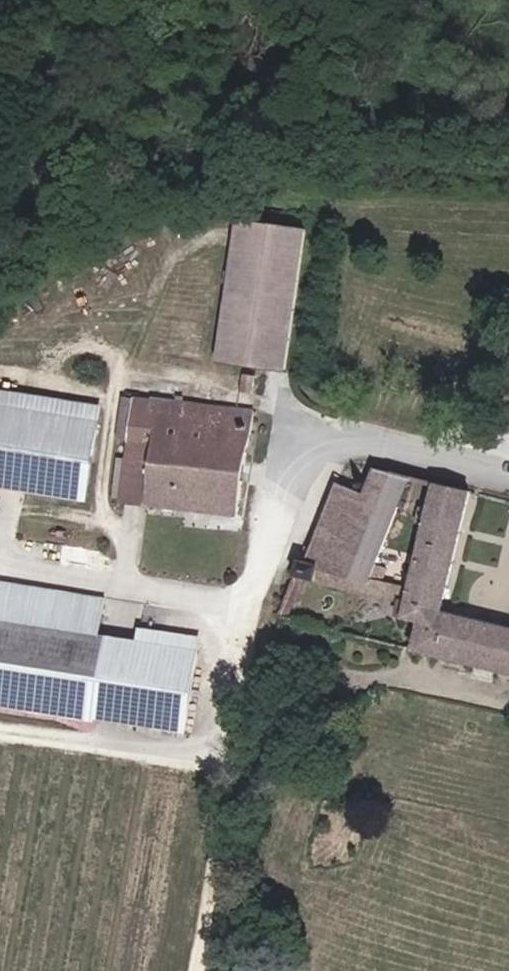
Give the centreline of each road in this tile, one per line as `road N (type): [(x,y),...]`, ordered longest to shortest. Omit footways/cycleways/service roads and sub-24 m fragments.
road 1 (track): [(201,970),(264,570),(283,496)]

